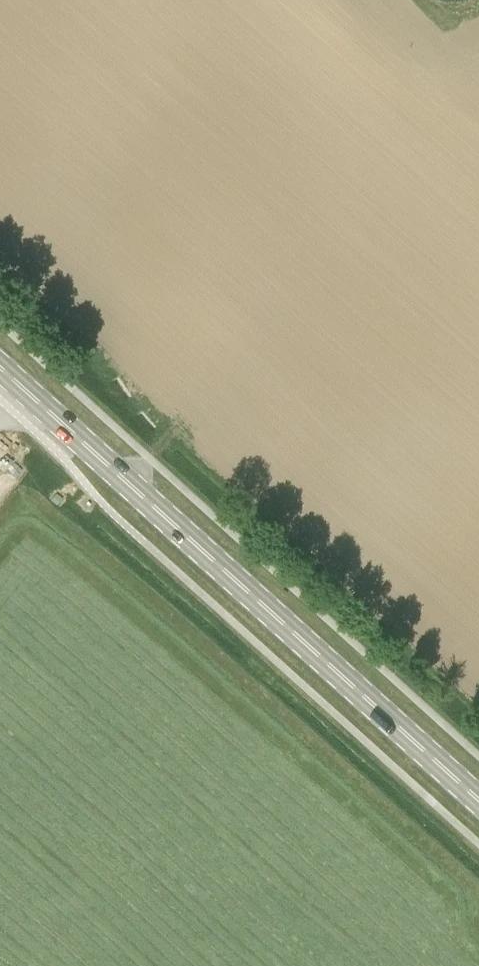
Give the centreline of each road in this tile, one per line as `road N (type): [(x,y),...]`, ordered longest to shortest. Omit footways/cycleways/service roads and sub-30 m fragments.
road 1 (primary): [(478,800),(0,366)]

